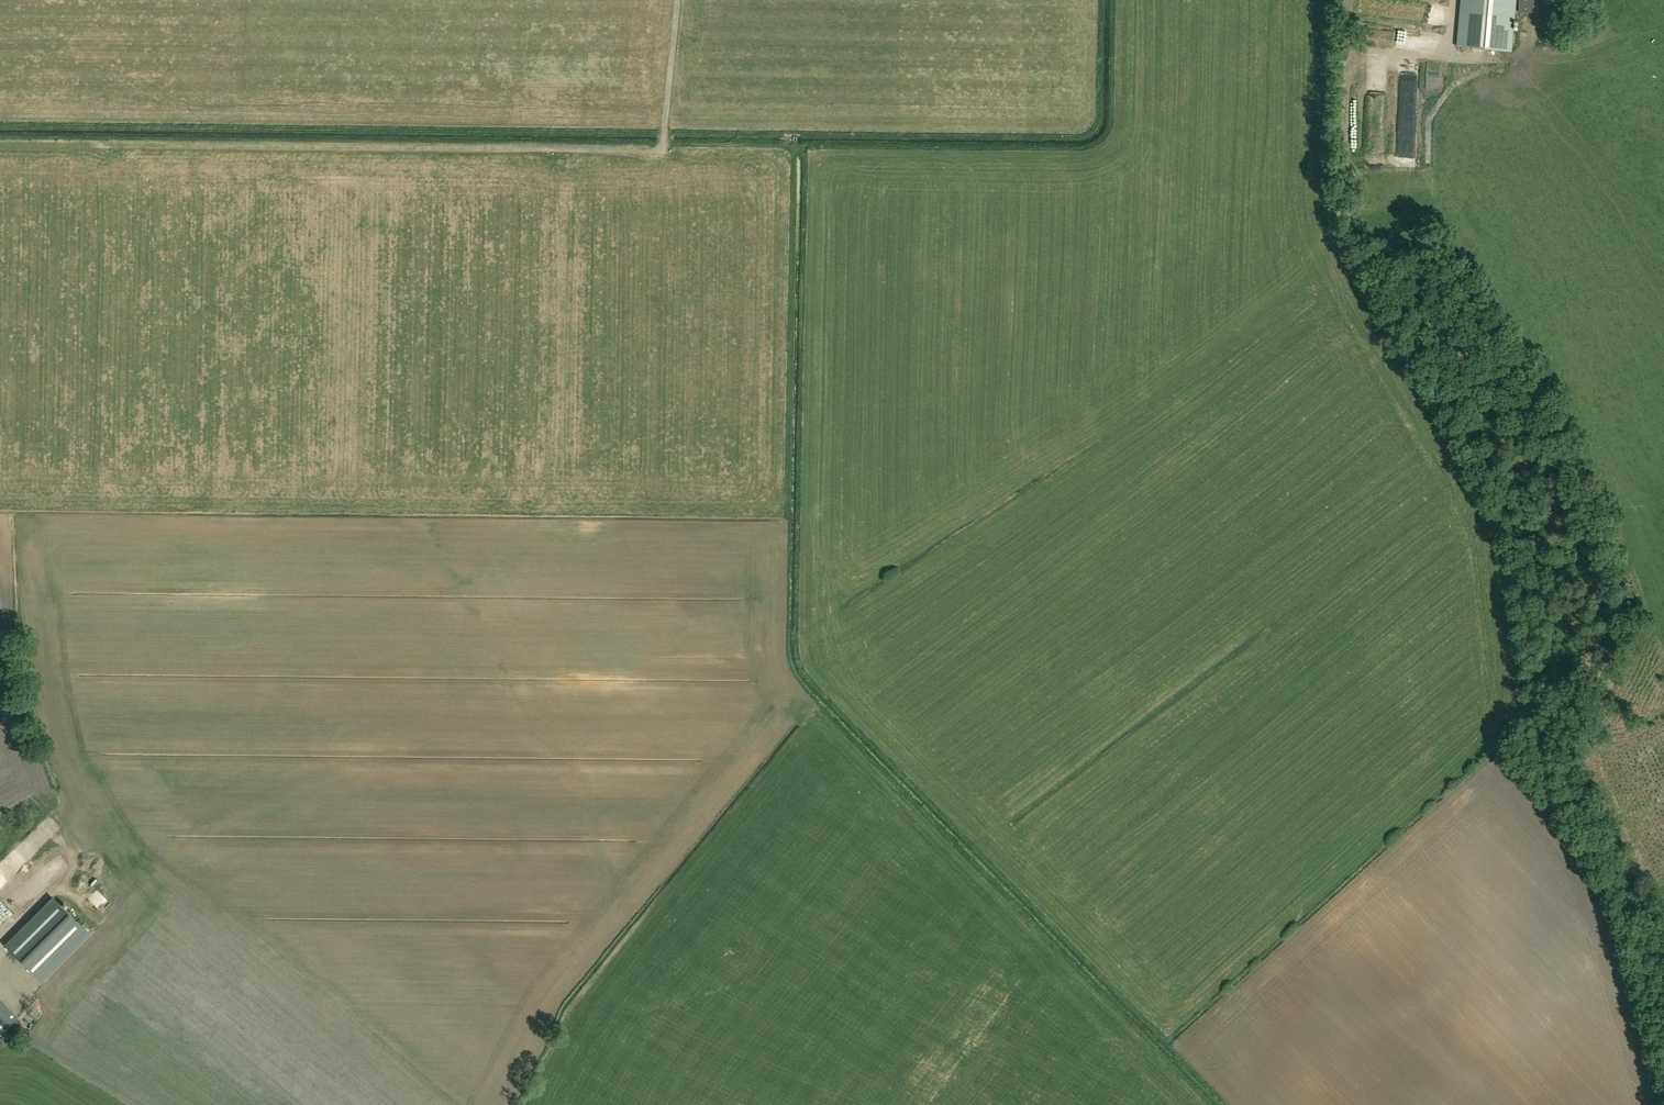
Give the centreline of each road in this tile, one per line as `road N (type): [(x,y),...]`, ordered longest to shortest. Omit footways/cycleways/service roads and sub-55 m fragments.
road 1 (track): [(677,0),(661,147),(353,148)]

